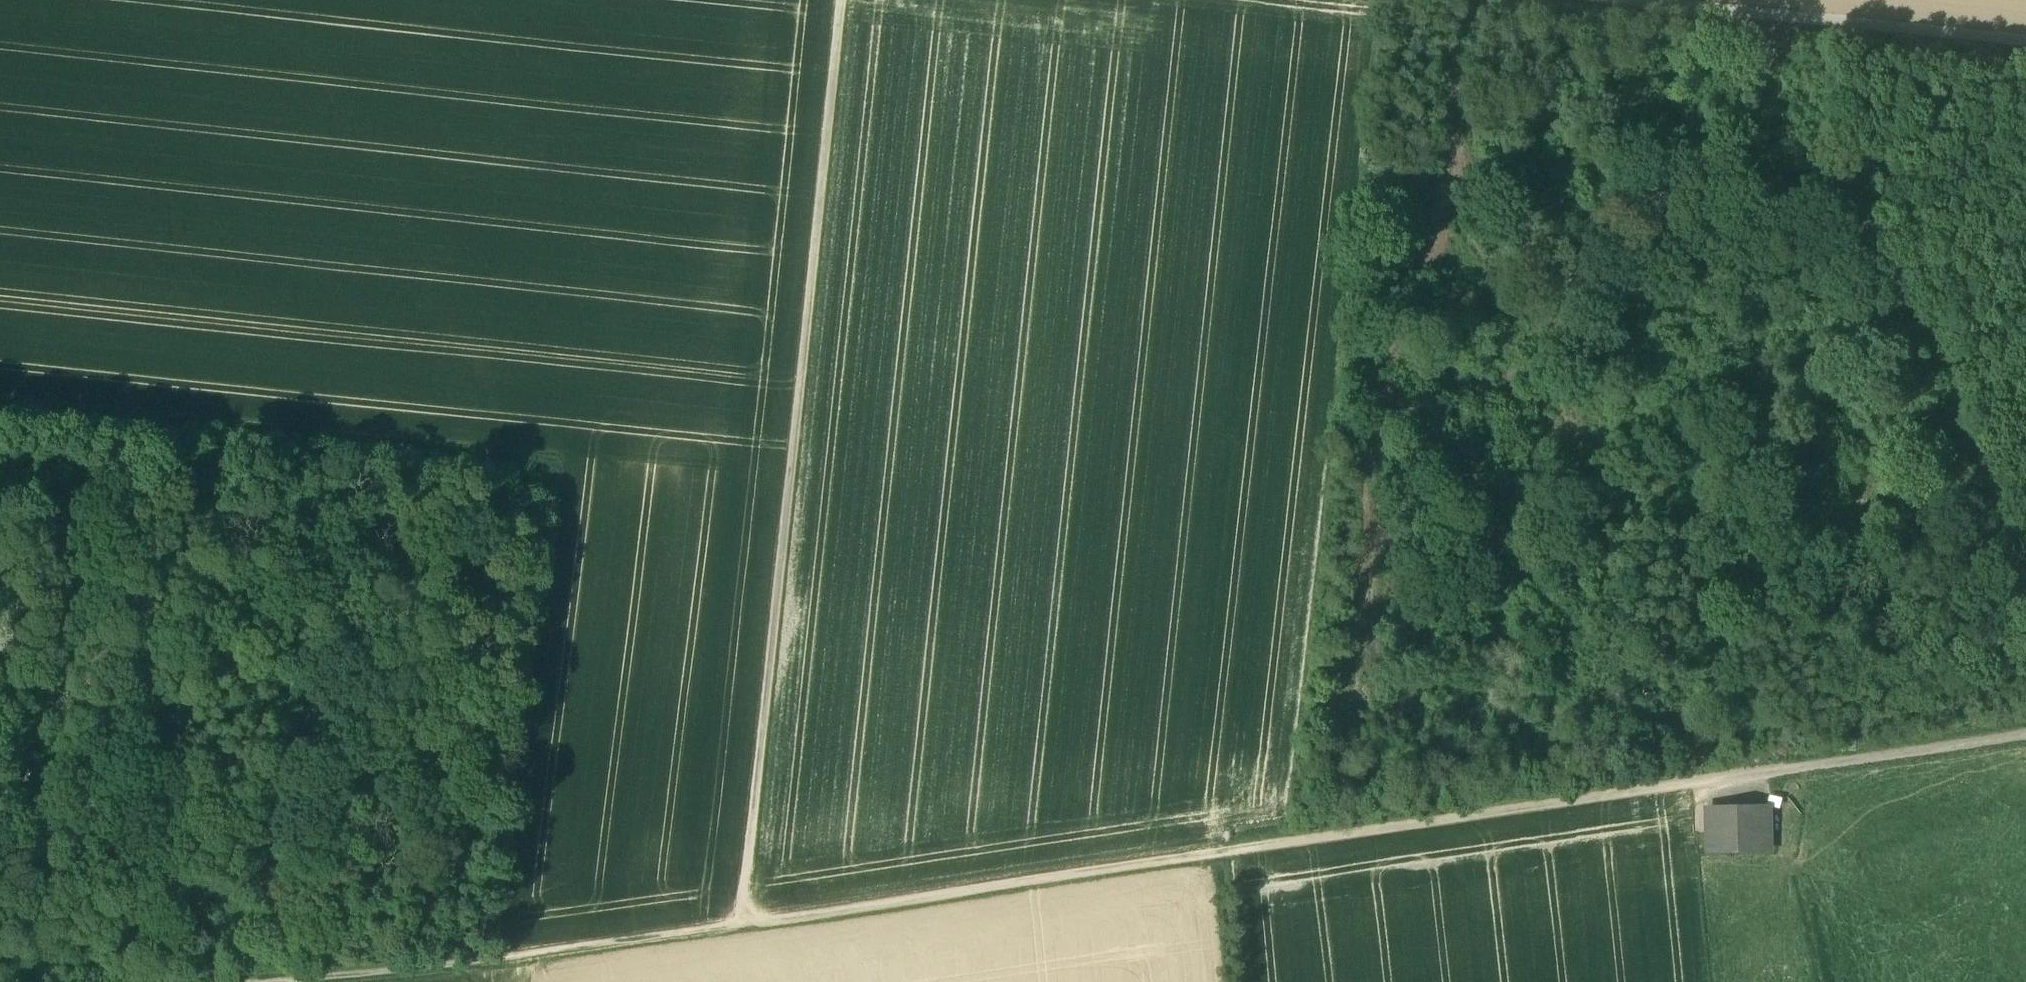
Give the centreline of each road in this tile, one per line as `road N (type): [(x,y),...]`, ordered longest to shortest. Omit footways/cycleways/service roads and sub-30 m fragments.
road 1 (track): [(412,981),(1434,834),(2025,737)]
road 2 (track): [(855,0),(760,932)]
road 3 (track): [(1559,0),(2025,49)]

